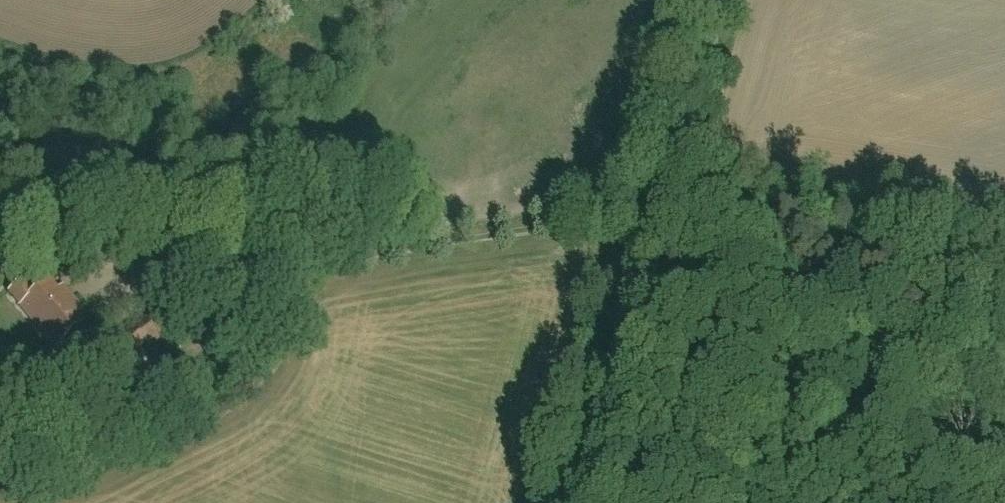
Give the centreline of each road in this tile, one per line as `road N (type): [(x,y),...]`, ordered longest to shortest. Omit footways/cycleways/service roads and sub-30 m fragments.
road 1 (track): [(140,298),(539,227),(668,218)]
road 2 (unclassified): [(590,502),(725,0)]

